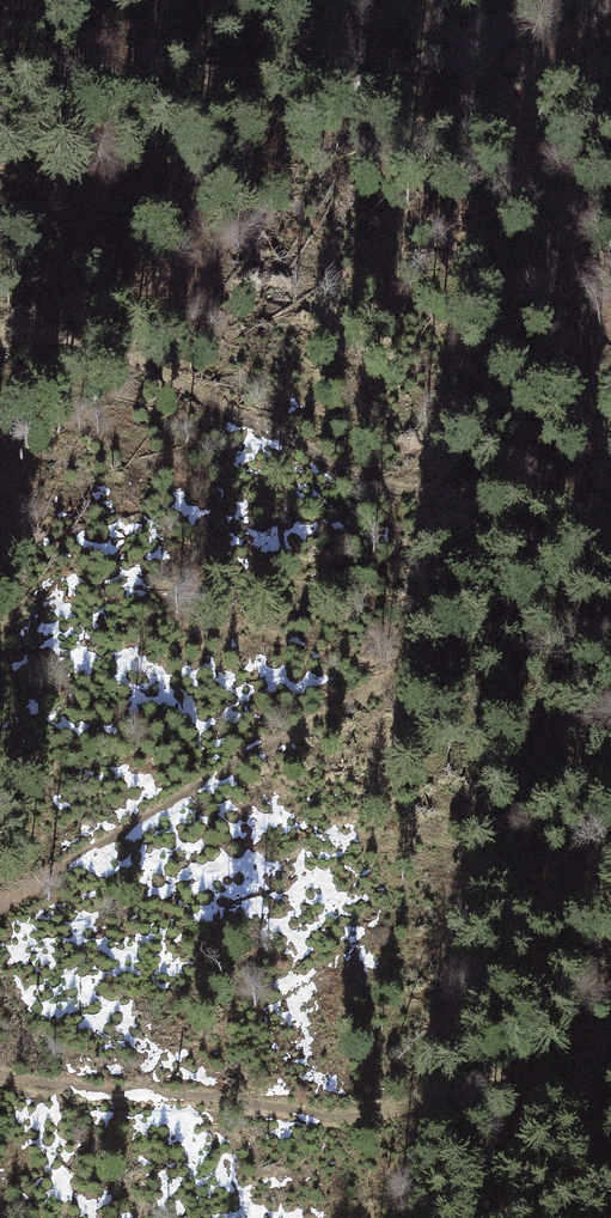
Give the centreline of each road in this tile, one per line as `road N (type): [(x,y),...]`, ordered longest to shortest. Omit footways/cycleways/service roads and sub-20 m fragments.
road 1 (track): [(0,328),(185,389),(383,484),(525,503),(557,531),(541,577),(0,920)]
road 2 (track): [(0,1083),(357,1120),(527,1074),(482,1217)]
road 3 (track): [(563,0),(496,40),(289,76),(0,26)]

